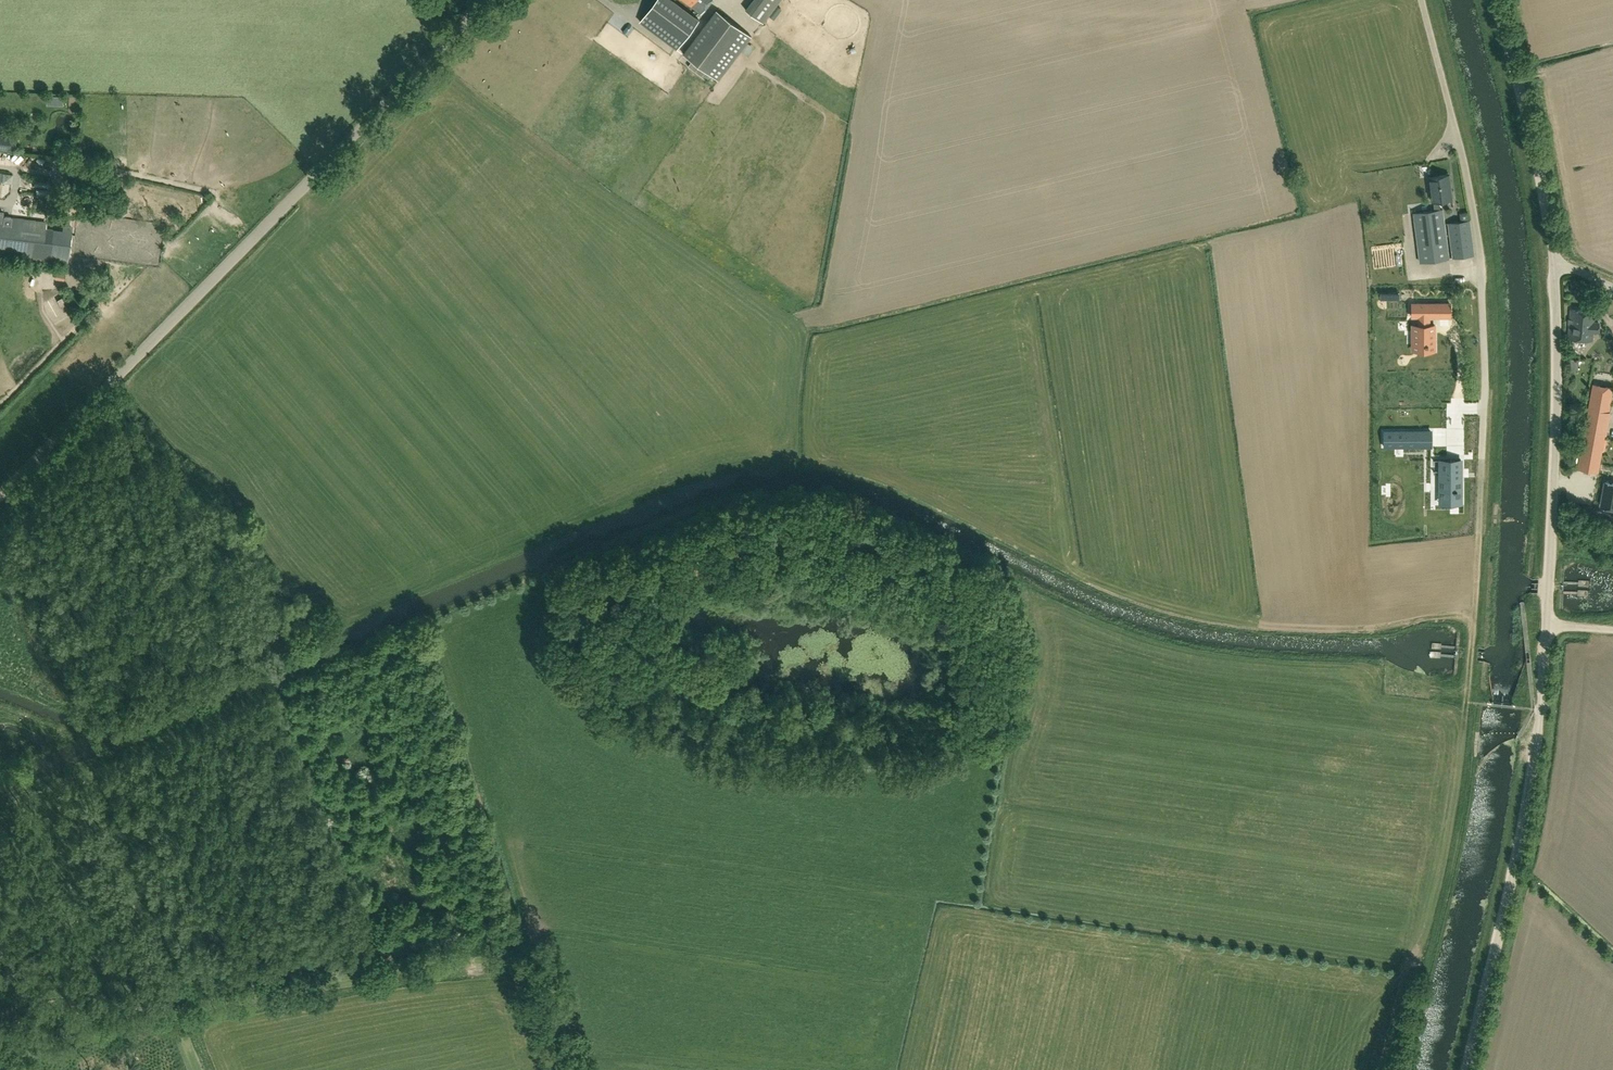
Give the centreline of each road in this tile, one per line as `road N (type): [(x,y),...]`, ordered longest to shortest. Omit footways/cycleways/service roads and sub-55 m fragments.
road 1 (unclassified): [(0,498),(488,0)]
road 2 (unclassified): [(1468,1069),(1536,753),(1546,625)]
road 3 (unclassified): [(1546,625),(1553,267)]
road 4 (unclassified): [(1553,267),(1533,135),(1498,0)]
road 5 (unclassified): [(1457,138),(1421,0)]

